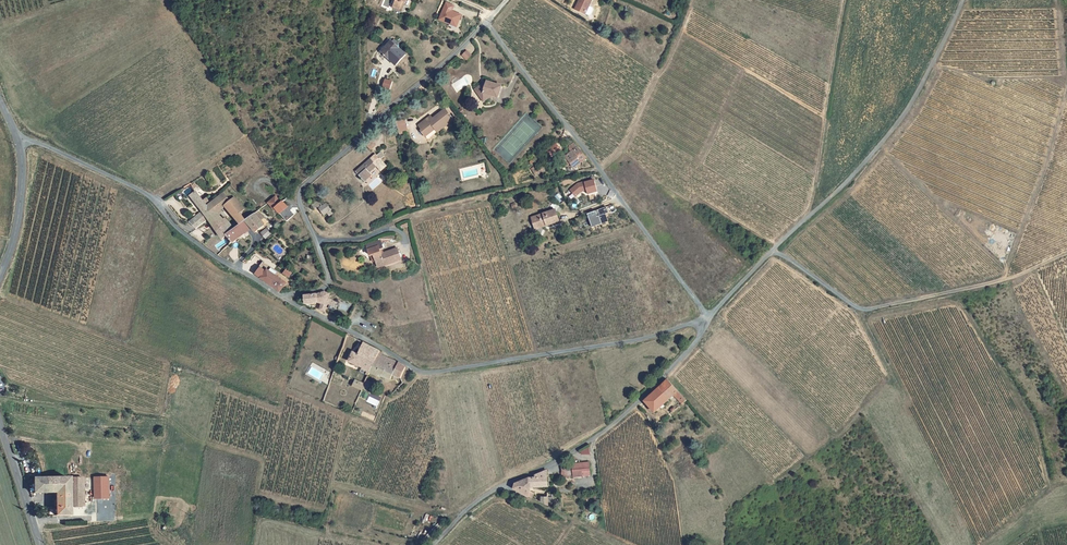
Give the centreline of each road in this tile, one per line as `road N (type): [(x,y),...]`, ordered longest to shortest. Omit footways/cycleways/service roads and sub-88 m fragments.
road 1 (unclassified): [(286,299),(424,372),(621,343),(709,315)]
road 2 (track): [(694,0),(614,158),(599,169),(389,226)]
road 3 (unclassified): [(963,0),(921,86),(883,142),(709,315)]
road 4 (unclassified): [(709,315),(486,23)]
road 5 (unclassified): [(709,315),(686,352),(605,431),(496,488),(433,544)]
road 6 (unclassified): [(19,140),(138,190),(198,244),(286,299)]
road 7 (residential): [(315,241),(302,186),(486,23)]
road 8 (track): [(915,301),(916,308),(959,303),(1036,433),(1051,487),(1066,483)]
road 9 (track): [(845,0),(807,217)]
road 10 (track): [(870,308),(997,282),(1066,252)]
road 11 (tertiary): [(19,140),(20,206),(0,275)]
road 12 (track): [(503,486),(626,544)]
road 13 (tertiary): [(0,425),(39,544)]

